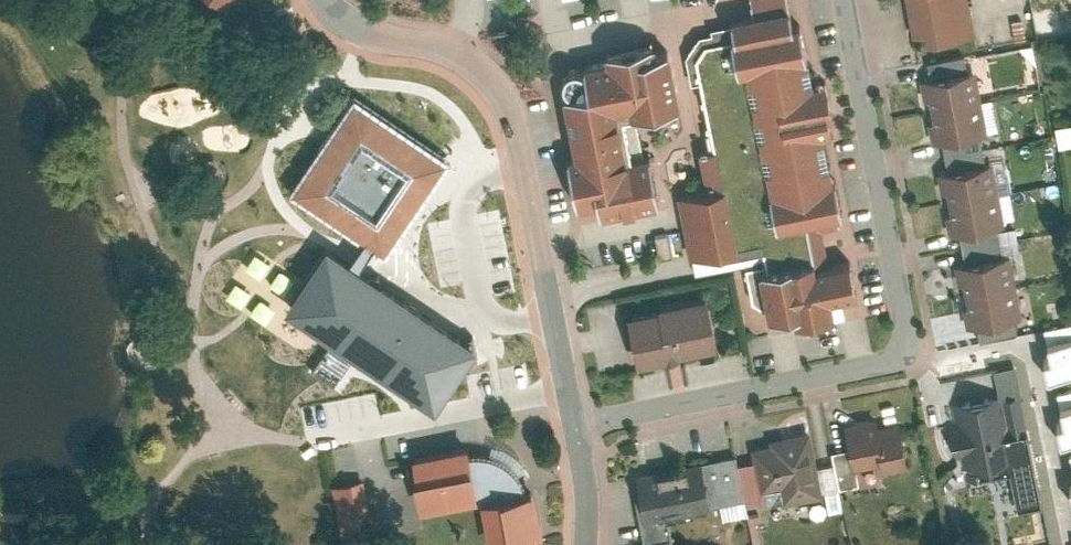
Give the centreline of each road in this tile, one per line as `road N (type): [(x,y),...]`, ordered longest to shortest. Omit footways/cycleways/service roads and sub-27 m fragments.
road 1 (residential): [(843,0),(908,337),(898,357),(575,430)]
road 2 (residential): [(575,430),(501,87),(456,50),(365,29),(325,0)]

